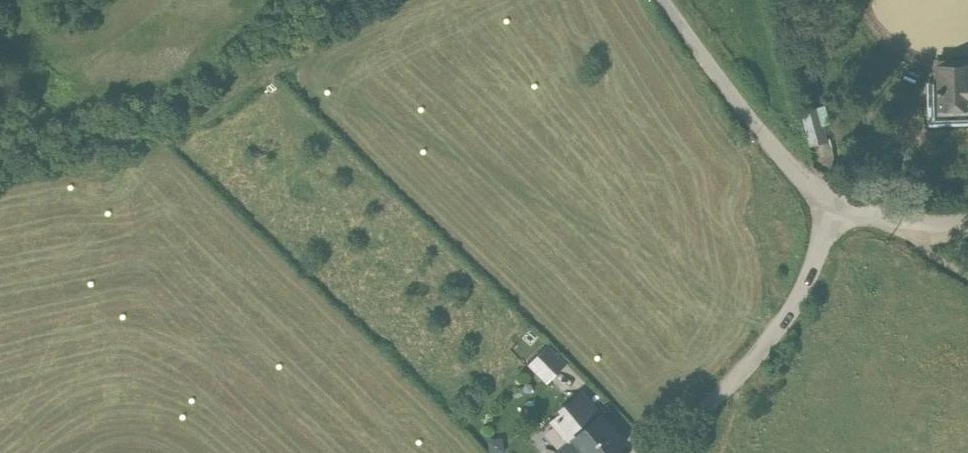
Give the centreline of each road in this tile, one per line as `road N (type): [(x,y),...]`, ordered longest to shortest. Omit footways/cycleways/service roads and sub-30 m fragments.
road 1 (unclassified): [(839,205),(792,311),(657,452)]
road 2 (unclassified): [(839,205),(807,182),(665,0)]
road 3 (track): [(134,0),(117,17),(74,24),(0,9)]
road 4 (unclassified): [(967,219),(888,218),(839,205)]

